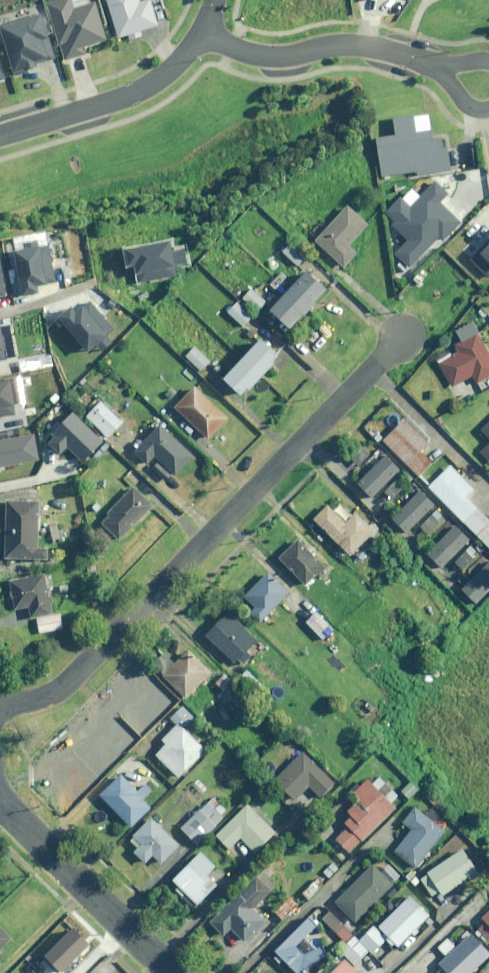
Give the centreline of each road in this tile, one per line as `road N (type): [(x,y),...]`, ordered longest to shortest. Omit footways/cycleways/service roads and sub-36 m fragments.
road 1 (residential): [(405,335),(71,676),(44,695),(0,705)]
road 2 (residential): [(0,795),(176,972)]
road 3 (residential): [(199,33),(266,55),(350,43),(432,65)]
road 4 (residential): [(0,134),(148,85),(199,33)]

